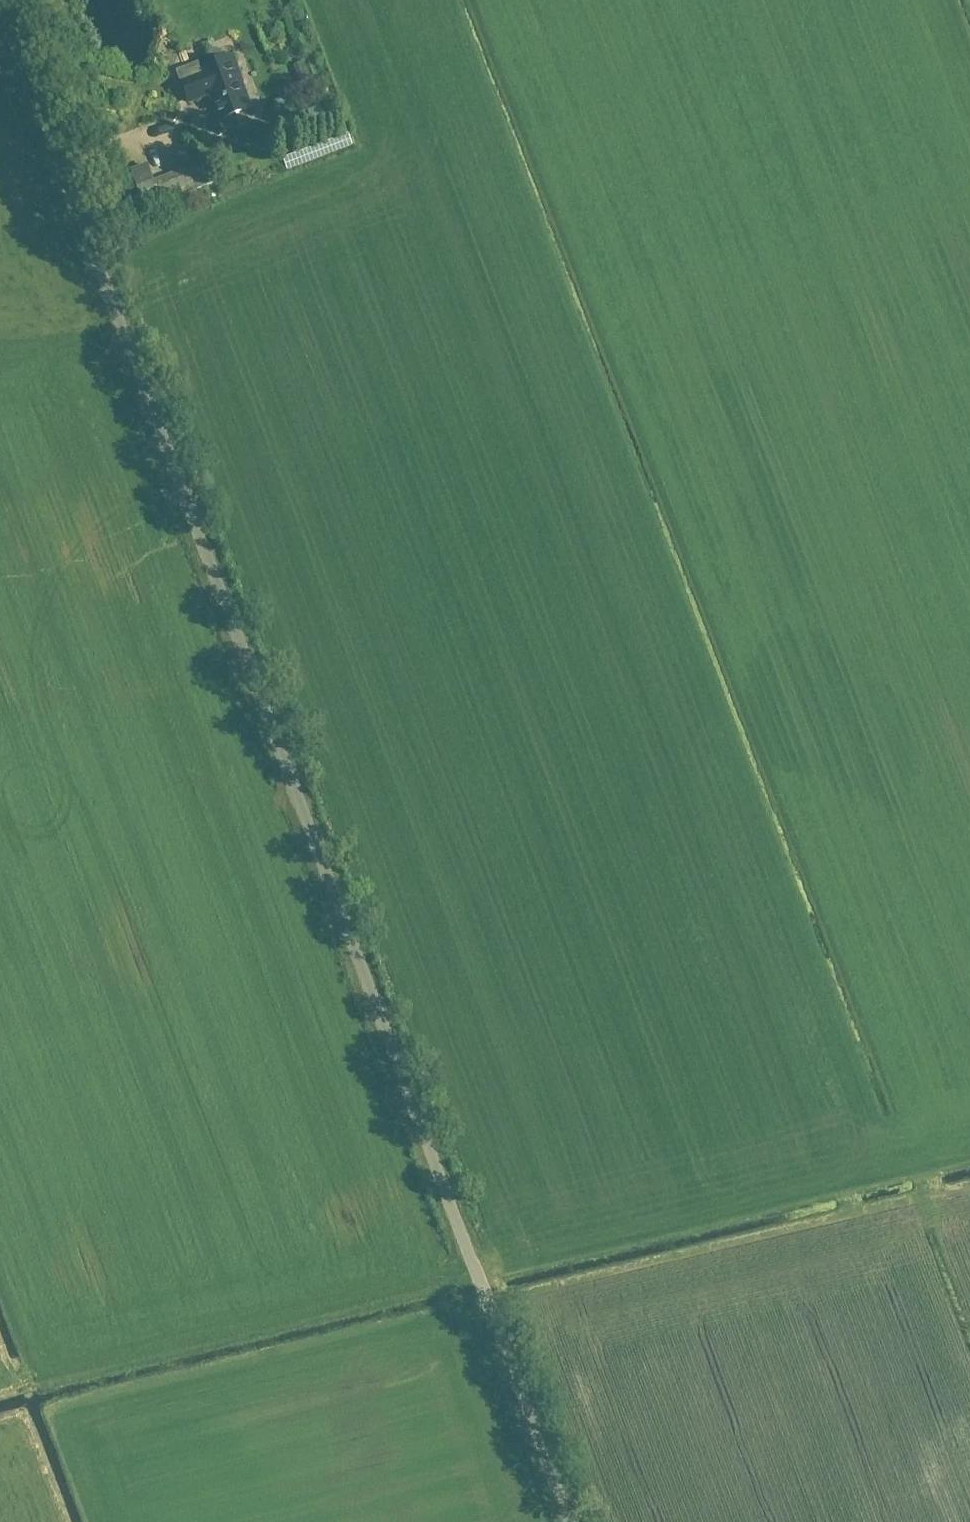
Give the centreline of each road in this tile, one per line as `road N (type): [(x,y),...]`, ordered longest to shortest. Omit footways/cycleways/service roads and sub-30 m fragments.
road 1 (unclassified): [(569,1521),(3,0)]

